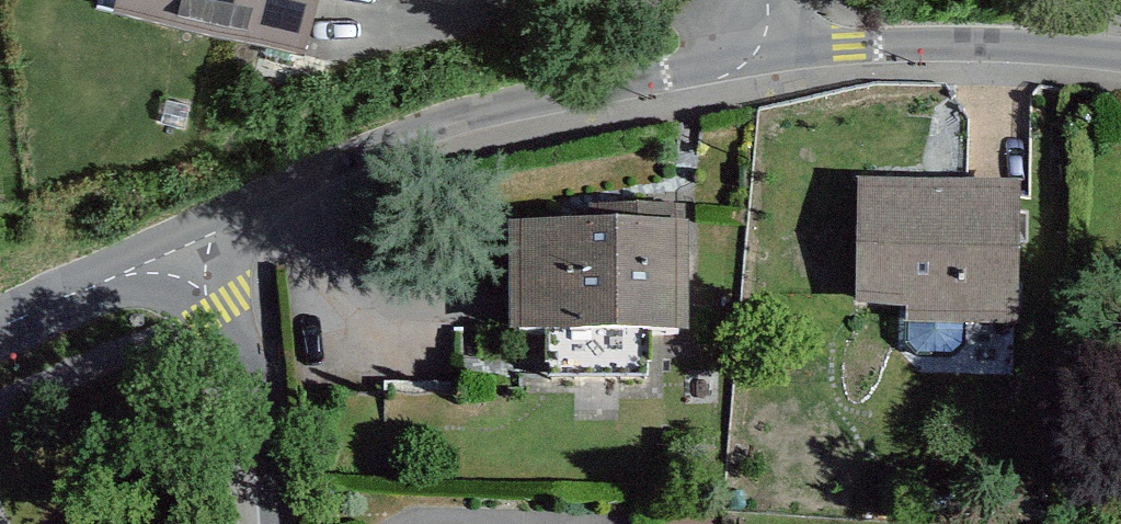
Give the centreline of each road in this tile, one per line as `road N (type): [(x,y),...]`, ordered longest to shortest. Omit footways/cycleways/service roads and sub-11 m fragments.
road 1 (residential): [(762,58),(489,120),(296,191),(182,248)]
road 2 (residential): [(1120,59),(972,50),(762,58)]
road 3 (residential): [(182,248),(265,403),(279,523)]
road 4 (residential): [(0,328),(182,248)]

